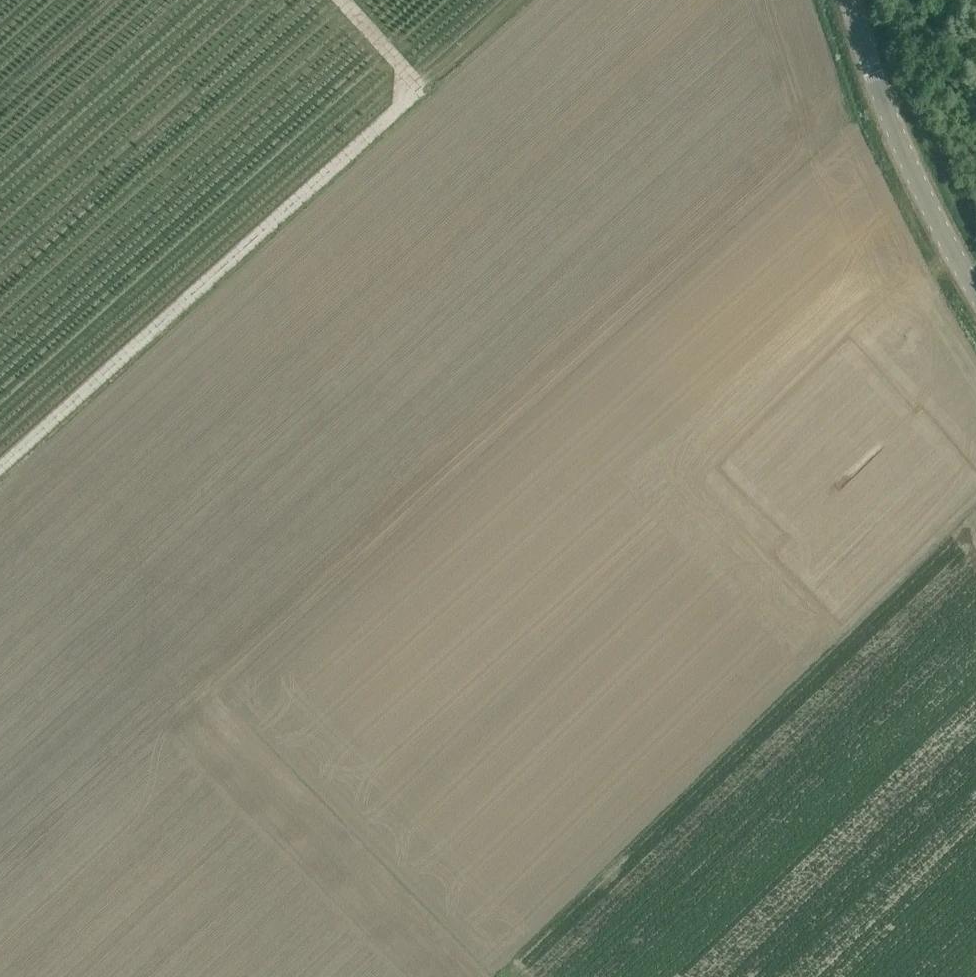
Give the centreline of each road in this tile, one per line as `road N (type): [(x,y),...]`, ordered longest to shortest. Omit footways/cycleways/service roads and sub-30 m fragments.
road 1 (unclassified): [(975,260),(864,0)]

